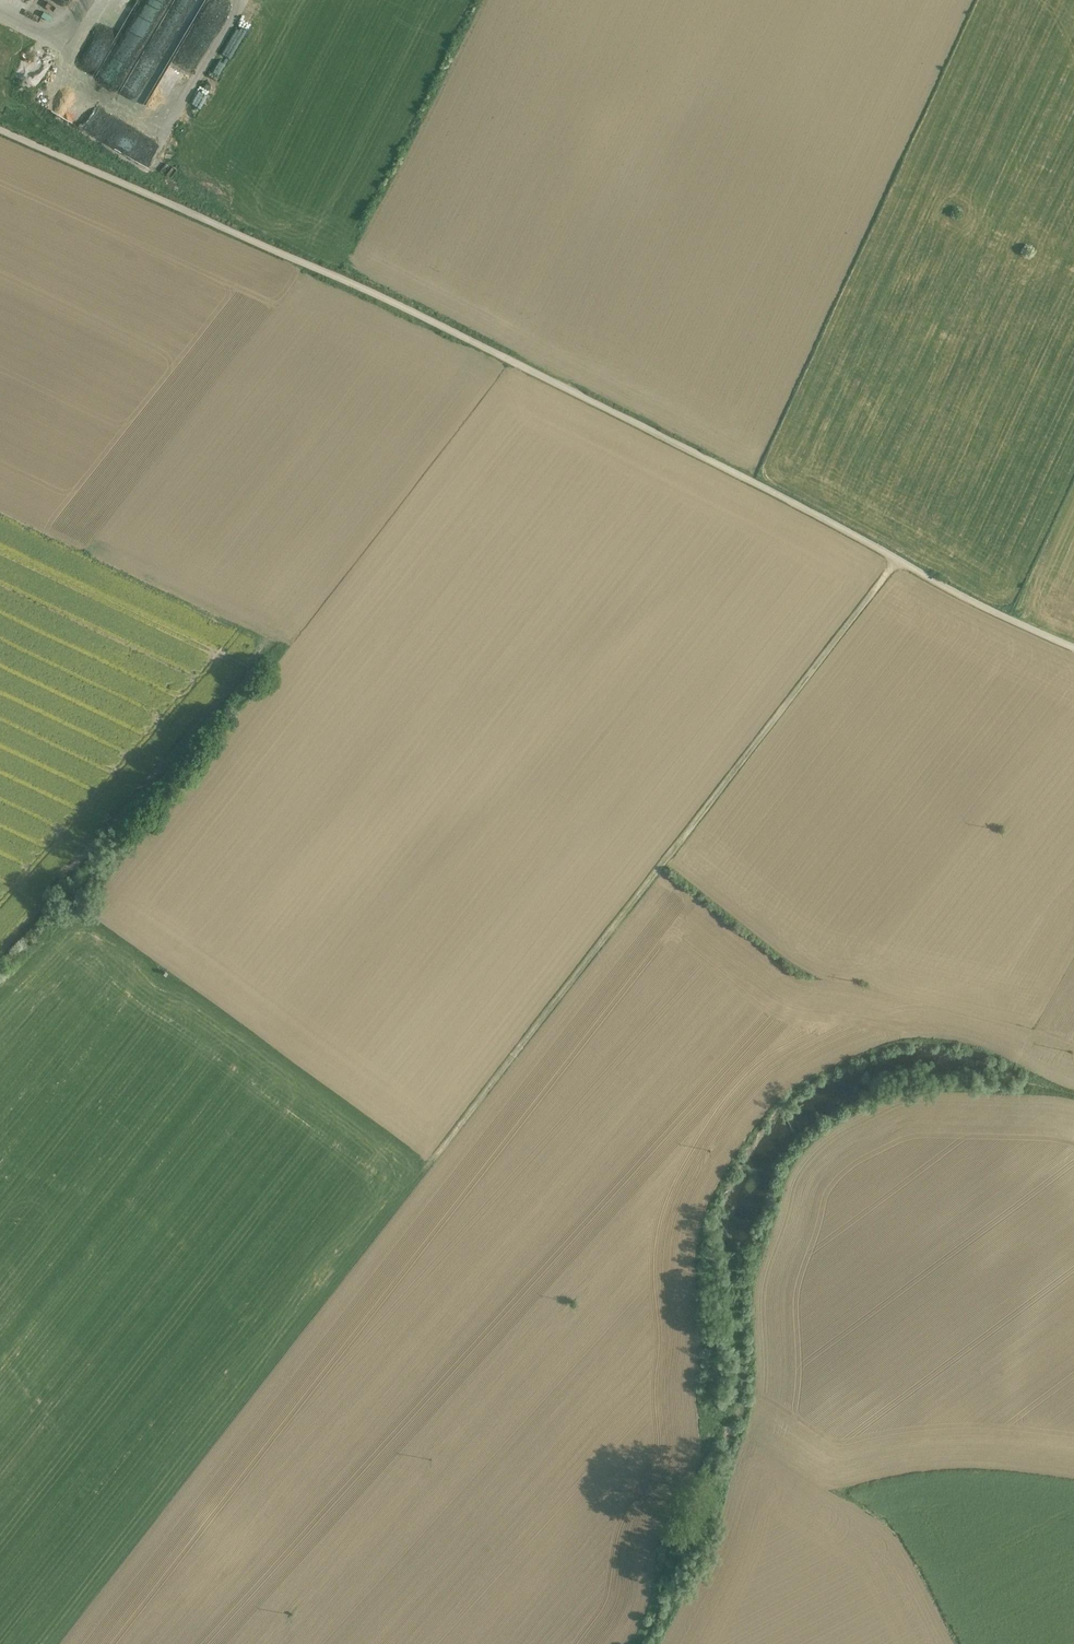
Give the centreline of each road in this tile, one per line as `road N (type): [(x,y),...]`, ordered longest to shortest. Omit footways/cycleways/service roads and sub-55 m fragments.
road 1 (unclassified): [(0,129),(331,275),(1073,645)]
road 2 (track): [(897,561),(437,1153)]

